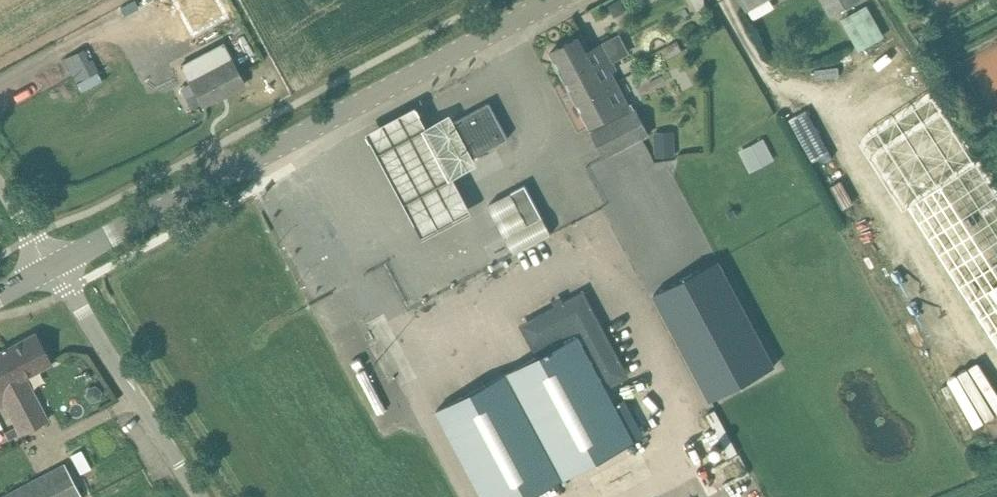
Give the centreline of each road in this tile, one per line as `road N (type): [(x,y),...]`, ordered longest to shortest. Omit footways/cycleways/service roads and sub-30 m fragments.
road 1 (tertiary): [(56,266),(559,0)]
road 2 (unclassified): [(203,496),(56,266)]

